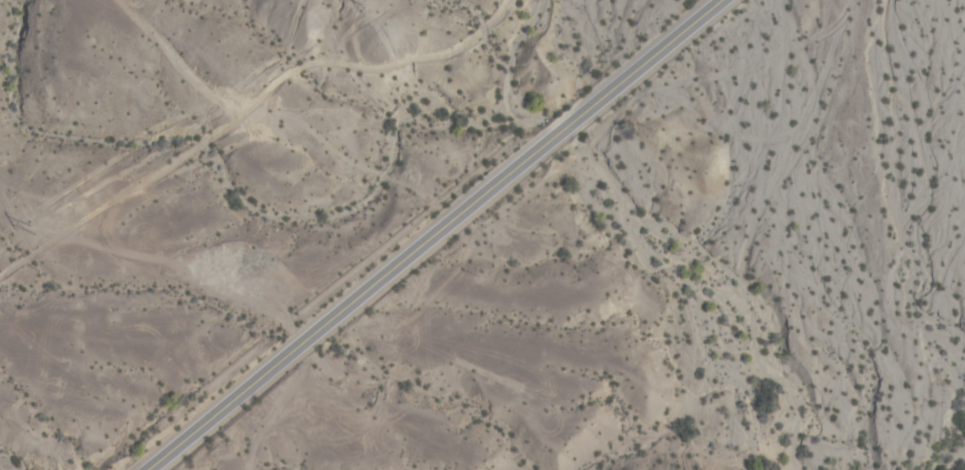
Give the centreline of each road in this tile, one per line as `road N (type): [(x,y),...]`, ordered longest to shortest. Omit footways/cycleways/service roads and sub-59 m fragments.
road 1 (trunk): [(153,469),(725,0)]

